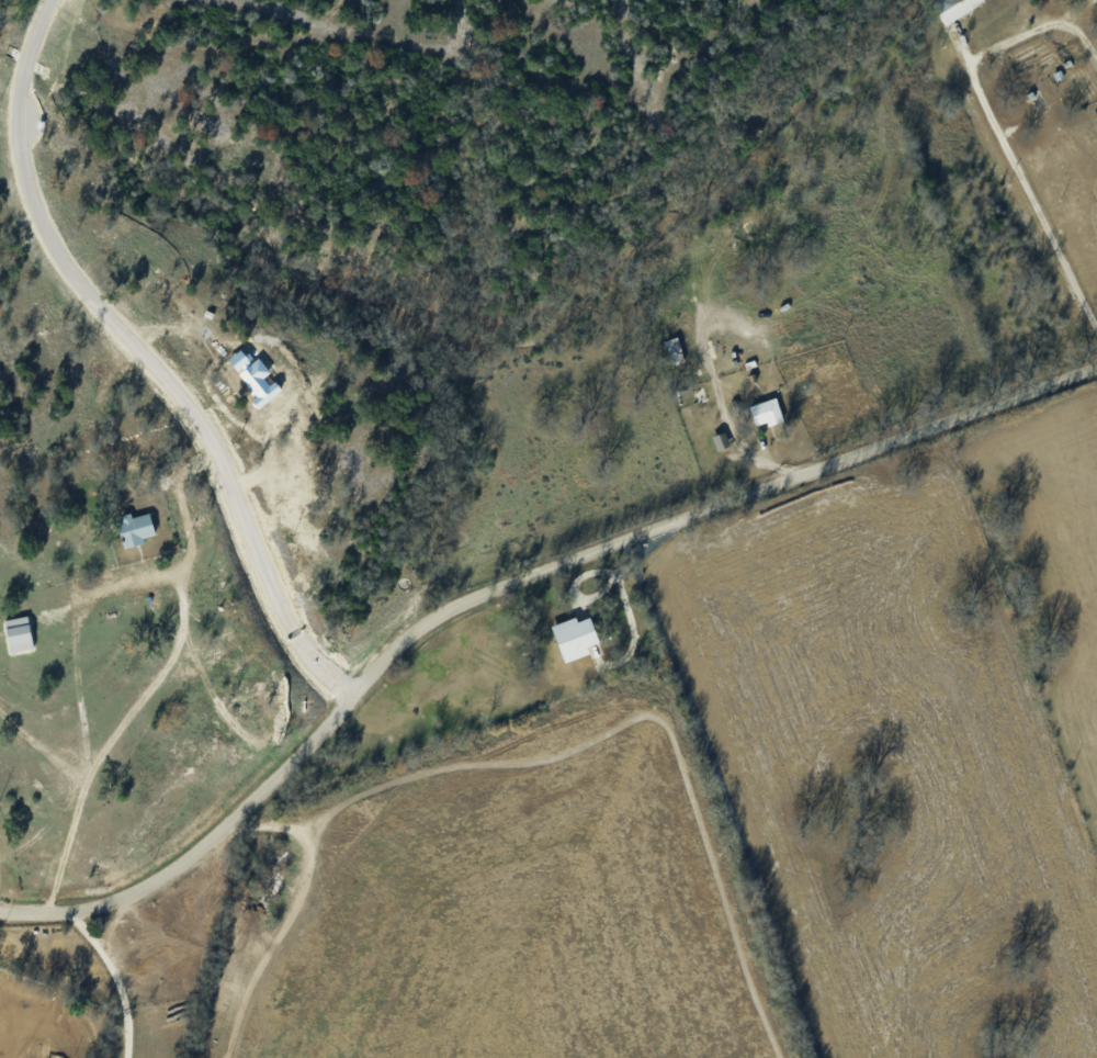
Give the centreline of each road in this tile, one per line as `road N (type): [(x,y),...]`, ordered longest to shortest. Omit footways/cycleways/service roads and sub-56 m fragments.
road 1 (residential): [(0,912),(103,902),(166,865),(439,616),(647,529),(1096,363)]
road 2 (residential): [(49,0),(27,46),(14,132),(24,195),(66,278),(166,384),(211,449),(286,634),(349,698)]

